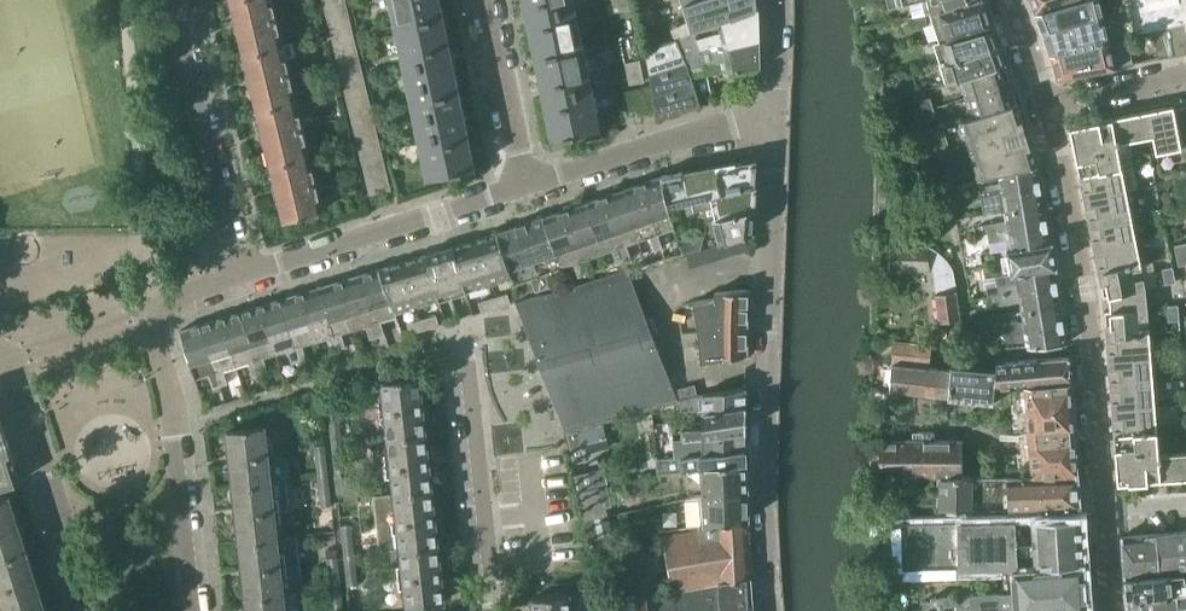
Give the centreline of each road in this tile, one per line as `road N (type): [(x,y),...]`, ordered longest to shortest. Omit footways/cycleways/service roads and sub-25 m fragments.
road 1 (residential): [(775,112),(763,483),(769,610)]
road 2 (residential): [(1044,102),(1085,287),(1100,510)]
road 3 (residential): [(192,610),(172,411),(149,325),(158,305),(243,277)]
road 4 (residential): [(243,277),(524,187)]
road 5 (residential): [(171,0),(243,277)]
road 6 (residential): [(0,355),(14,363),(94,610)]
road 7 (residential): [(524,187),(775,112)]
road 8 (residential): [(484,610),(462,365)]
road 9 (residential): [(524,187),(485,0)]
road 10 (residential): [(1185,74),(1044,102)]

